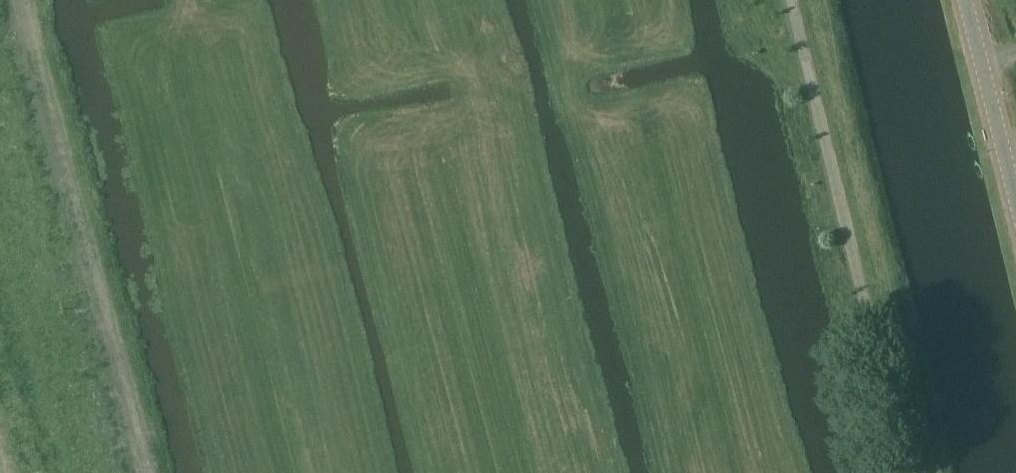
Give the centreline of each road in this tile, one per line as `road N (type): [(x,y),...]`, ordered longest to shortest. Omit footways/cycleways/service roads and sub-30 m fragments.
road 1 (tertiary): [(1015,199),(964,0)]

